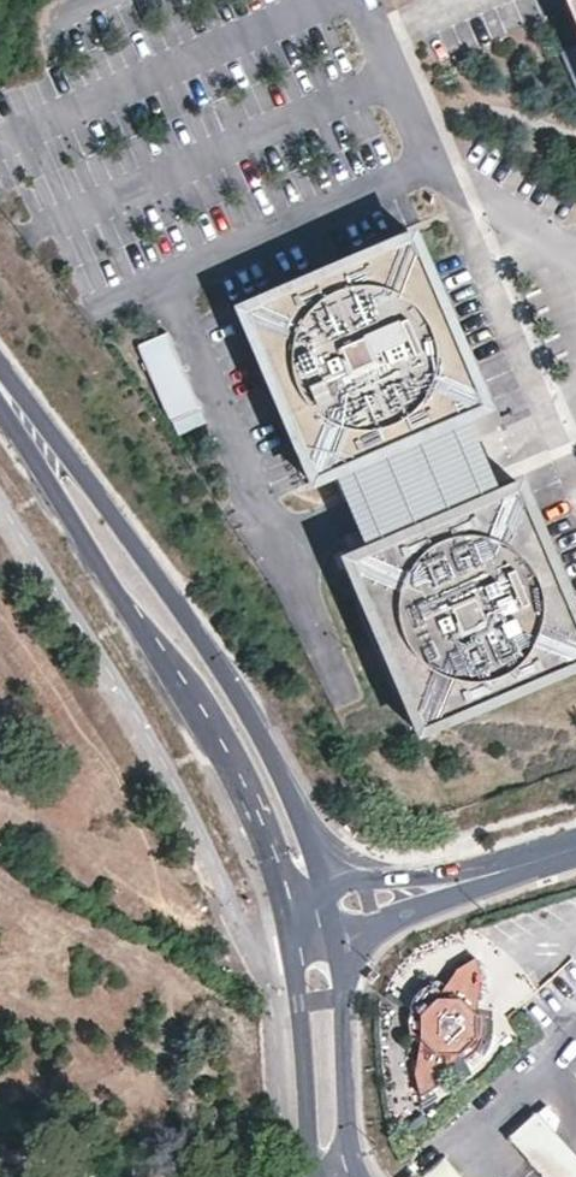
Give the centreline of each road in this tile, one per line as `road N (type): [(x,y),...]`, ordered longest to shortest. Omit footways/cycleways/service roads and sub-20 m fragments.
road 1 (secondary): [(307,907),(321,875),(309,835),(237,691),(79,469),(0,377)]
road 2 (secondary): [(0,397),(238,769),(307,907)]
road 3 (secondary): [(357,1176),(342,962),(307,907)]
road 4 (secondary): [(307,907),(296,973),(313,1176)]
road 5 (residential): [(307,907),(350,932),(378,925),(442,886)]
road 6 (residential): [(442,886),(365,879),(337,885),(307,907)]
road 7 (residential): [(575,847),(442,886)]

